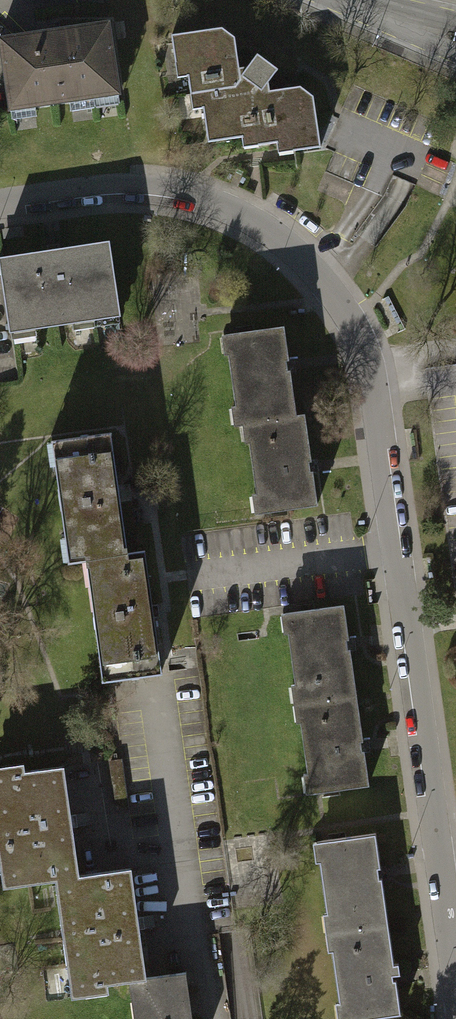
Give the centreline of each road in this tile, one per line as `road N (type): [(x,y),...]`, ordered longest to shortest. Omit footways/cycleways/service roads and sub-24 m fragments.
road 1 (residential): [(455,985),(370,365),(352,325),(292,250),(213,203),(118,189),(0,204)]

